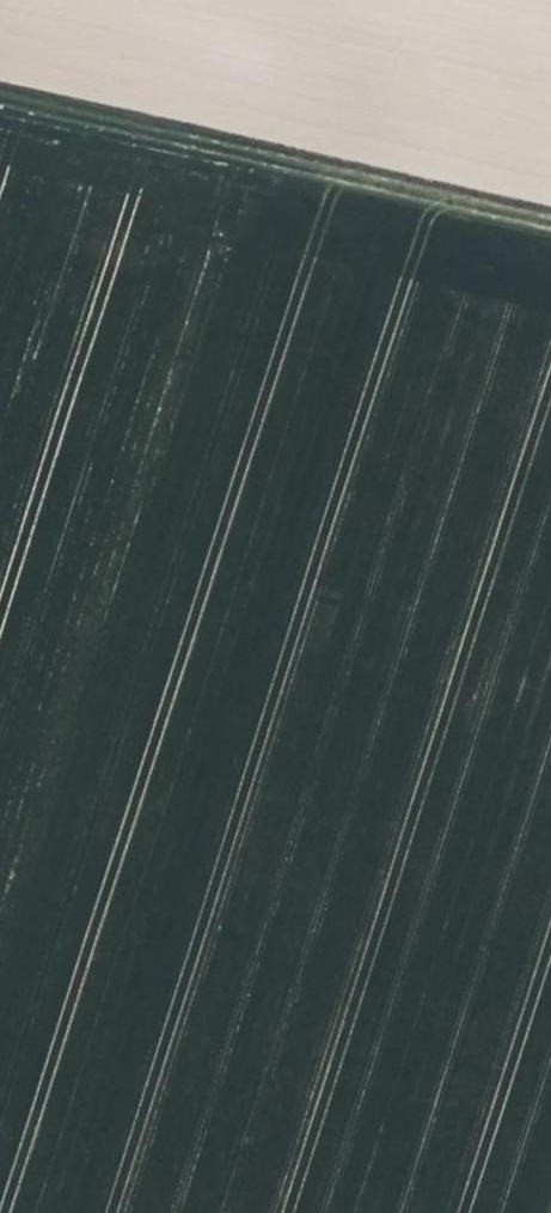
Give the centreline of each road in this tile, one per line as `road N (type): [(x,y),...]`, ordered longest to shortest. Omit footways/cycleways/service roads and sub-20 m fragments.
road 1 (track): [(550,226),(0,103)]

